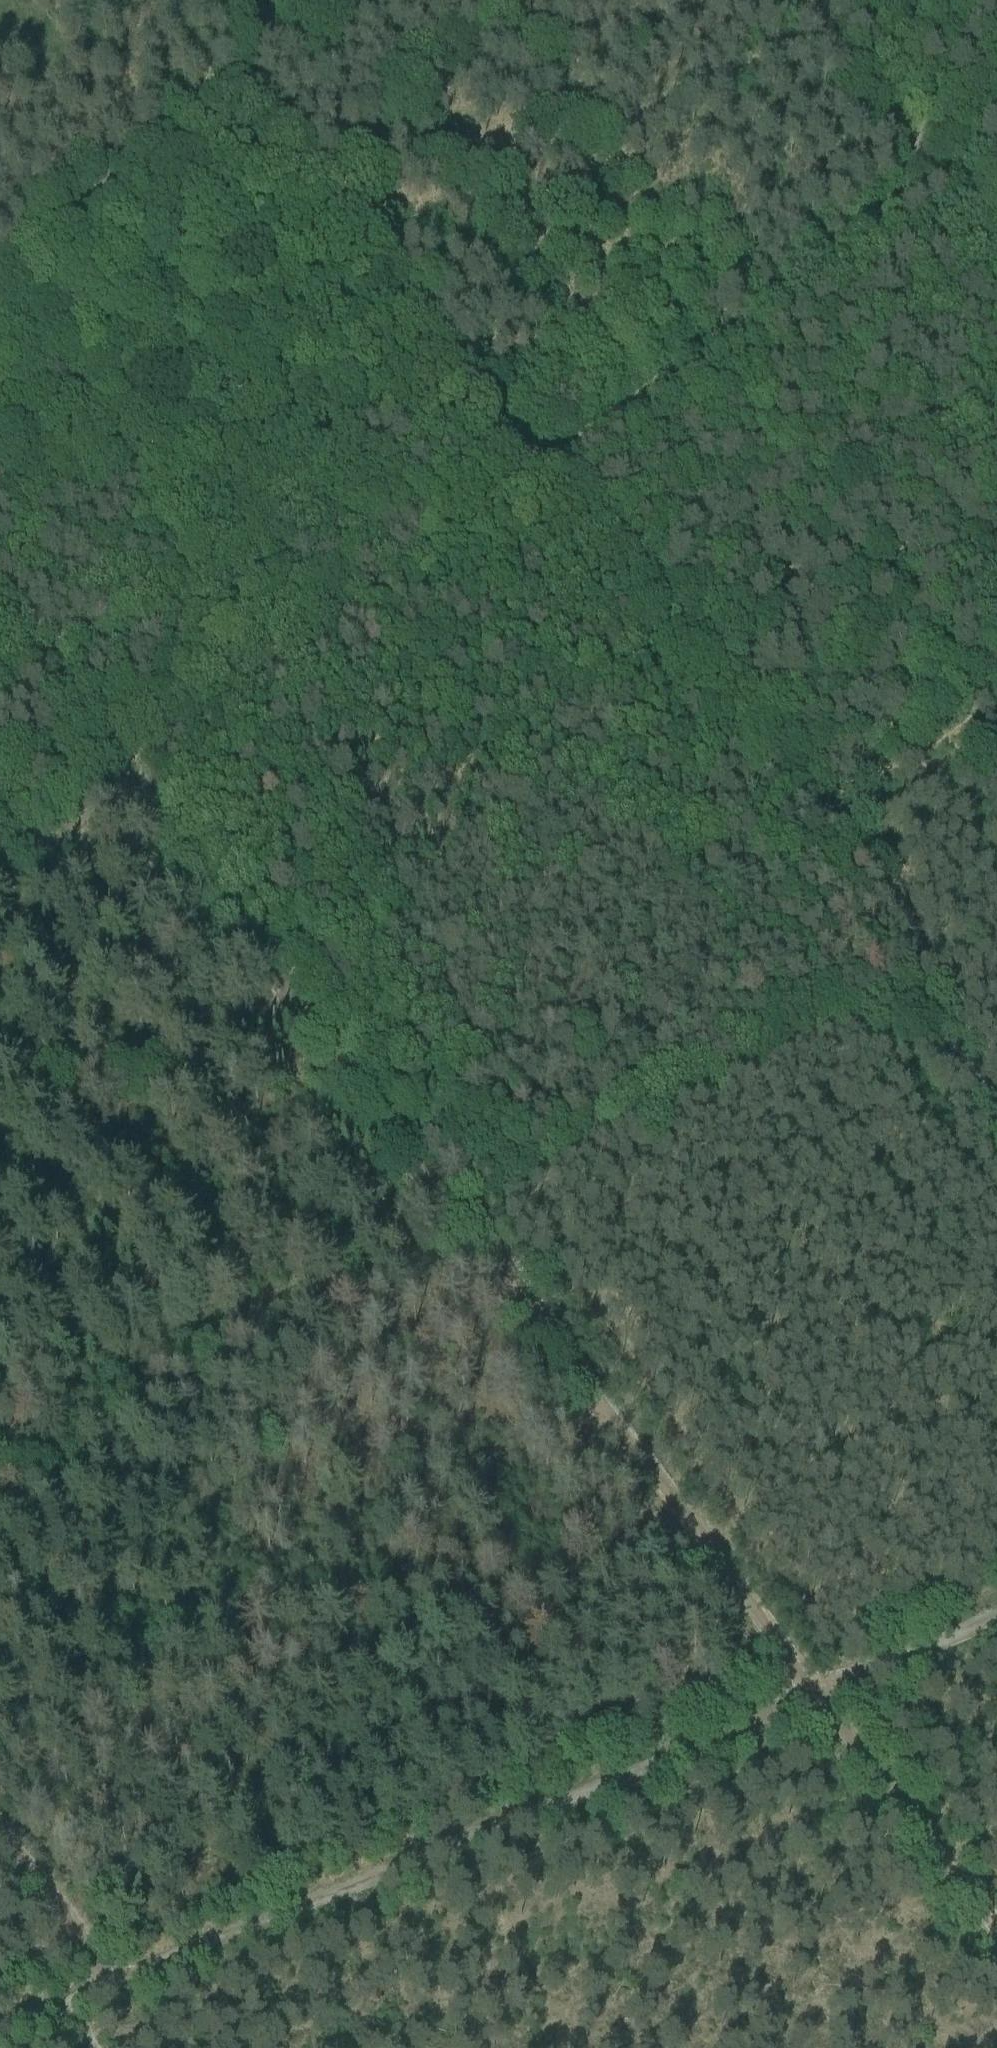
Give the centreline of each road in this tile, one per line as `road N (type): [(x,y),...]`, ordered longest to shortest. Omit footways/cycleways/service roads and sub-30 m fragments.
road 1 (track): [(0,2010),(810,1699),(996,1617)]
road 2 (track): [(257,61),(829,815)]
road 3 (track): [(459,1217),(939,987),(936,968),(829,815),(996,692)]
road 4 (track): [(459,1217),(996,1944)]
road 5 (track): [(0,573),(142,760),(459,1217)]
road 6 (track): [(0,1459),(430,1182)]
road 7 (track): [(300,0),(257,61),(0,250)]
road 8 (track): [(0,1837),(108,2047)]
road 9 (track): [(0,860),(140,757)]
road 10 (track): [(915,998),(996,1119)]
road 11 (track): [(996,147),(948,174),(996,238)]

